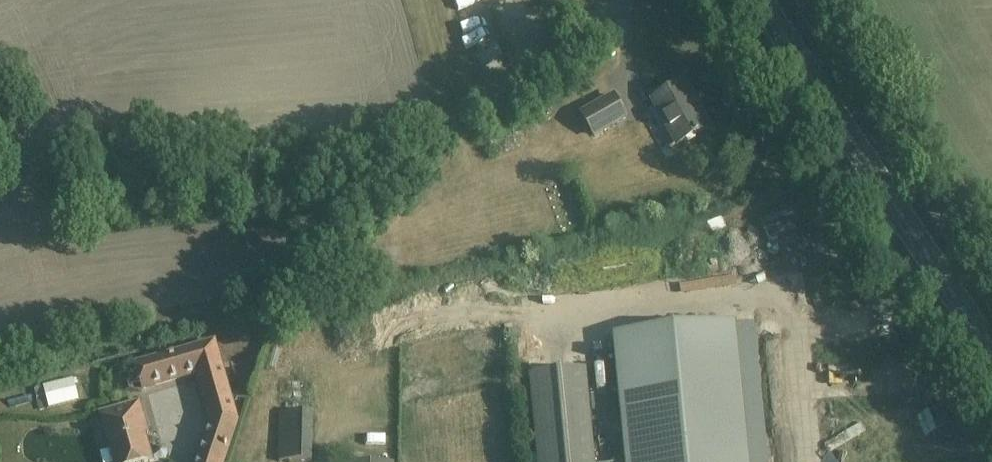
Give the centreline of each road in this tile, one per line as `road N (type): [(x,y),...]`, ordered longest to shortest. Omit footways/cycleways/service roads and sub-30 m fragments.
road 1 (track): [(0,372),(252,306),(545,63)]
road 2 (primary): [(991,353),(758,0)]

